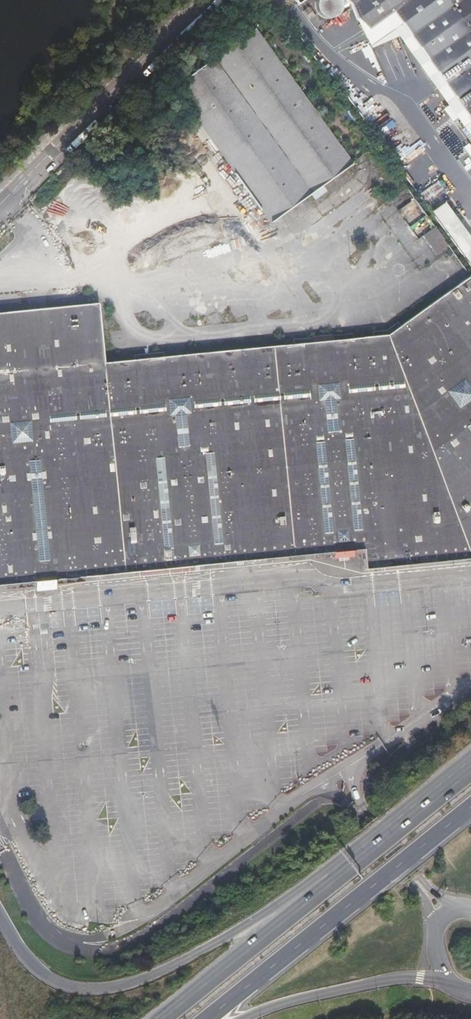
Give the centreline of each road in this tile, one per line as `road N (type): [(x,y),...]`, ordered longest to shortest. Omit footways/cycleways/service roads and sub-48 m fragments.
road 1 (primary): [(332,885),(308,887),(179,967),(100,992),(50,979),(24,955),(0,908)]
road 2 (primary): [(209,1018),(470,808)]
road 3 (unclassified): [(197,0),(8,204)]
road 4 (primary): [(332,885),(165,1018)]
road 5 (primary): [(246,1018),(401,978),(451,985)]
road 6 (primary): [(470,773),(332,885)]

